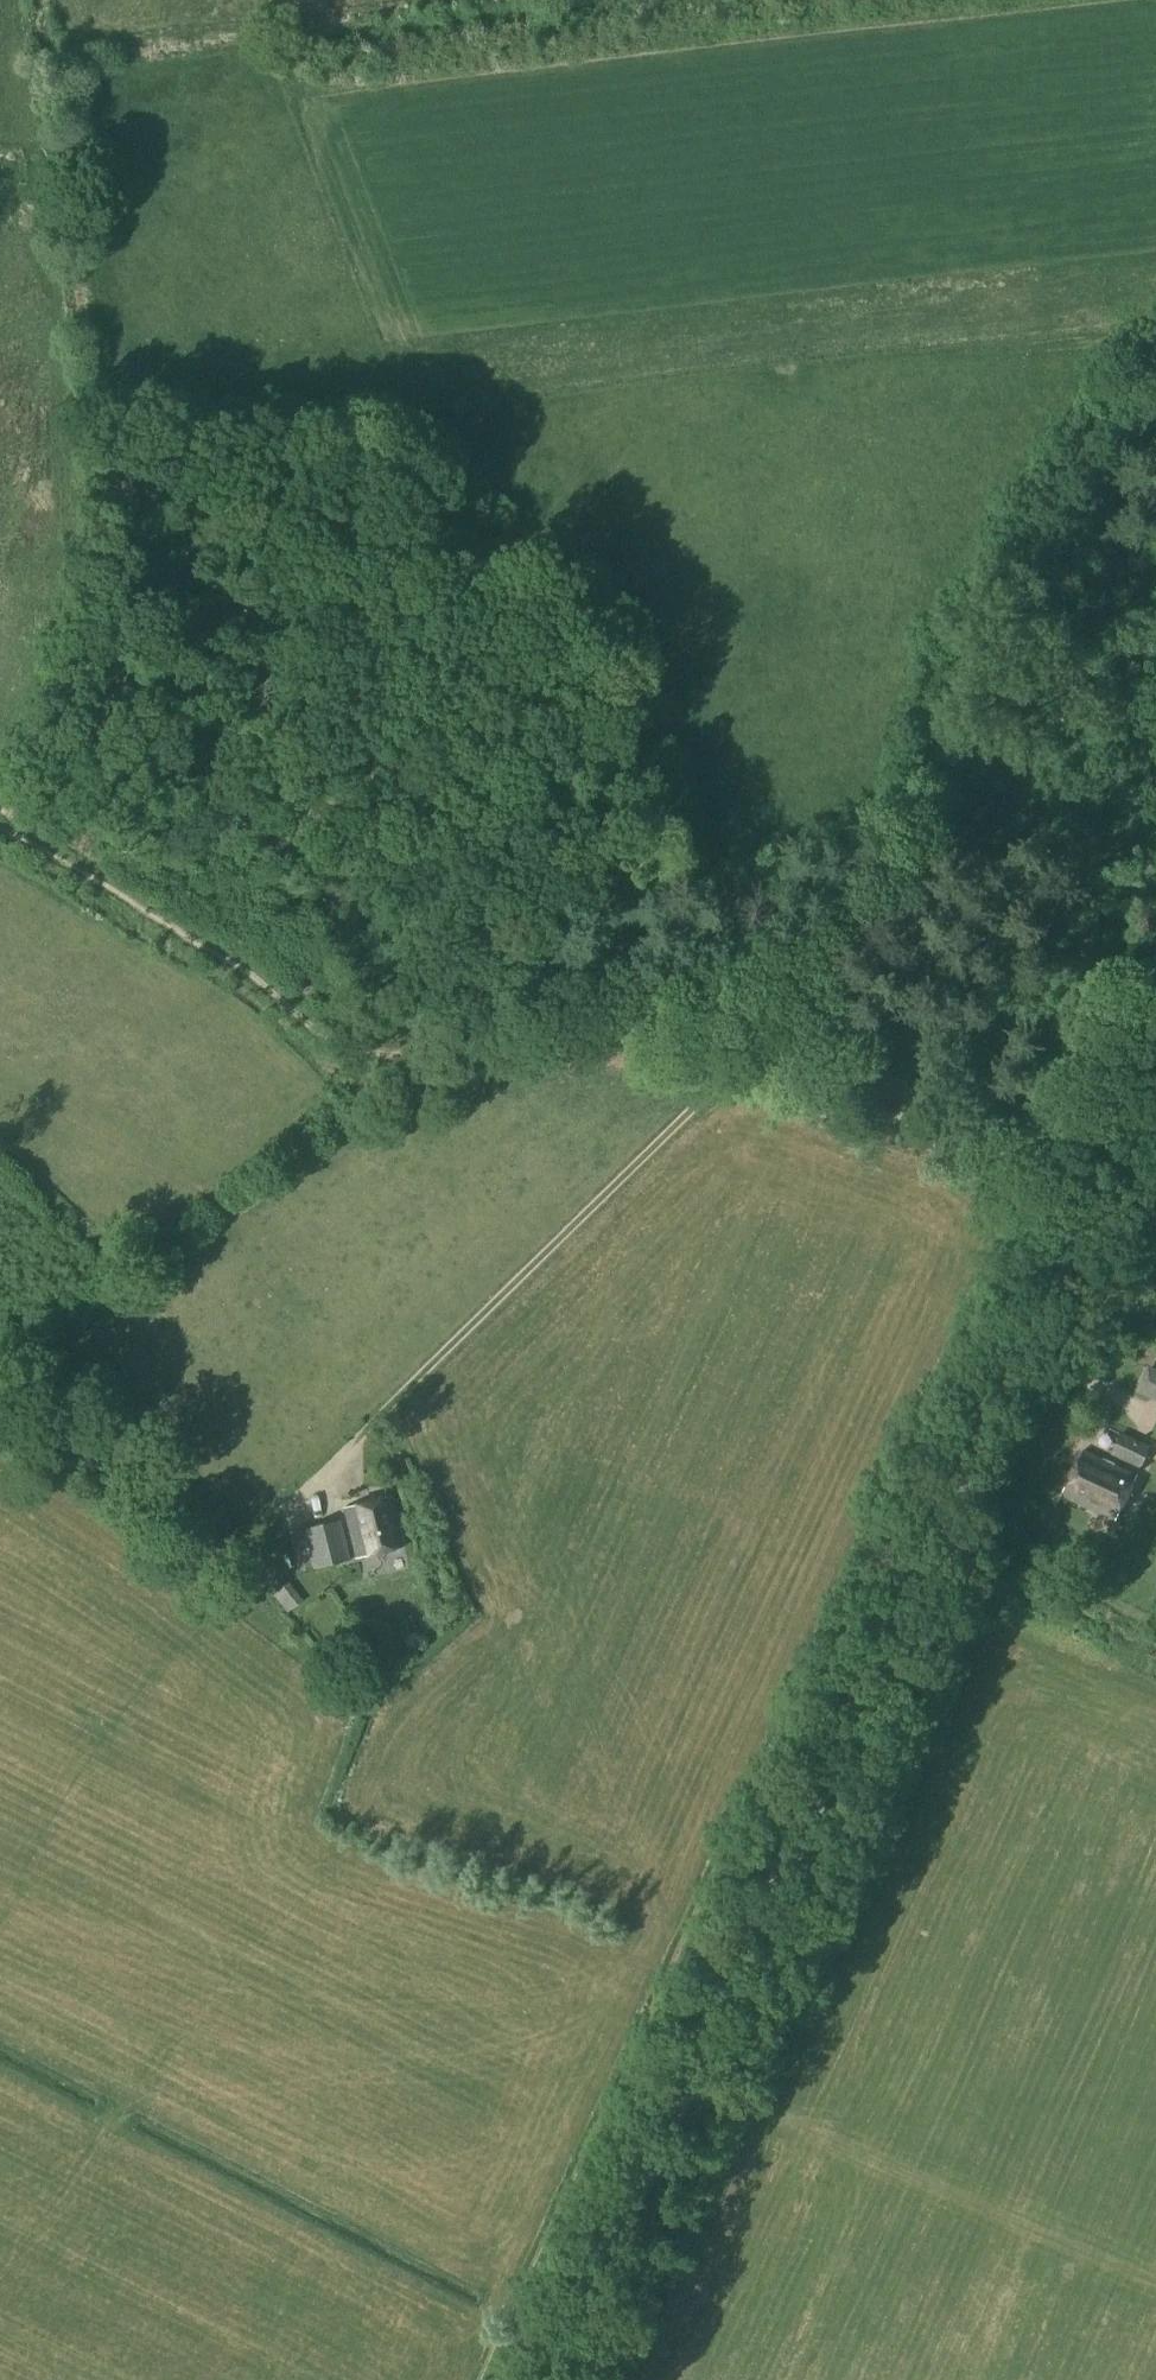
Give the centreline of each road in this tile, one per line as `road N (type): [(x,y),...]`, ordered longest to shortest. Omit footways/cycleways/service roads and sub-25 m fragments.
road 1 (unclassified): [(546,2379),(1155,1048)]
road 2 (track): [(731,1068),(627,1030),(432,1052),(350,1049),(229,961),(0,832)]
road 3 (track): [(283,1517),(731,1068)]
road 4 (track): [(1037,1174),(731,1068)]

